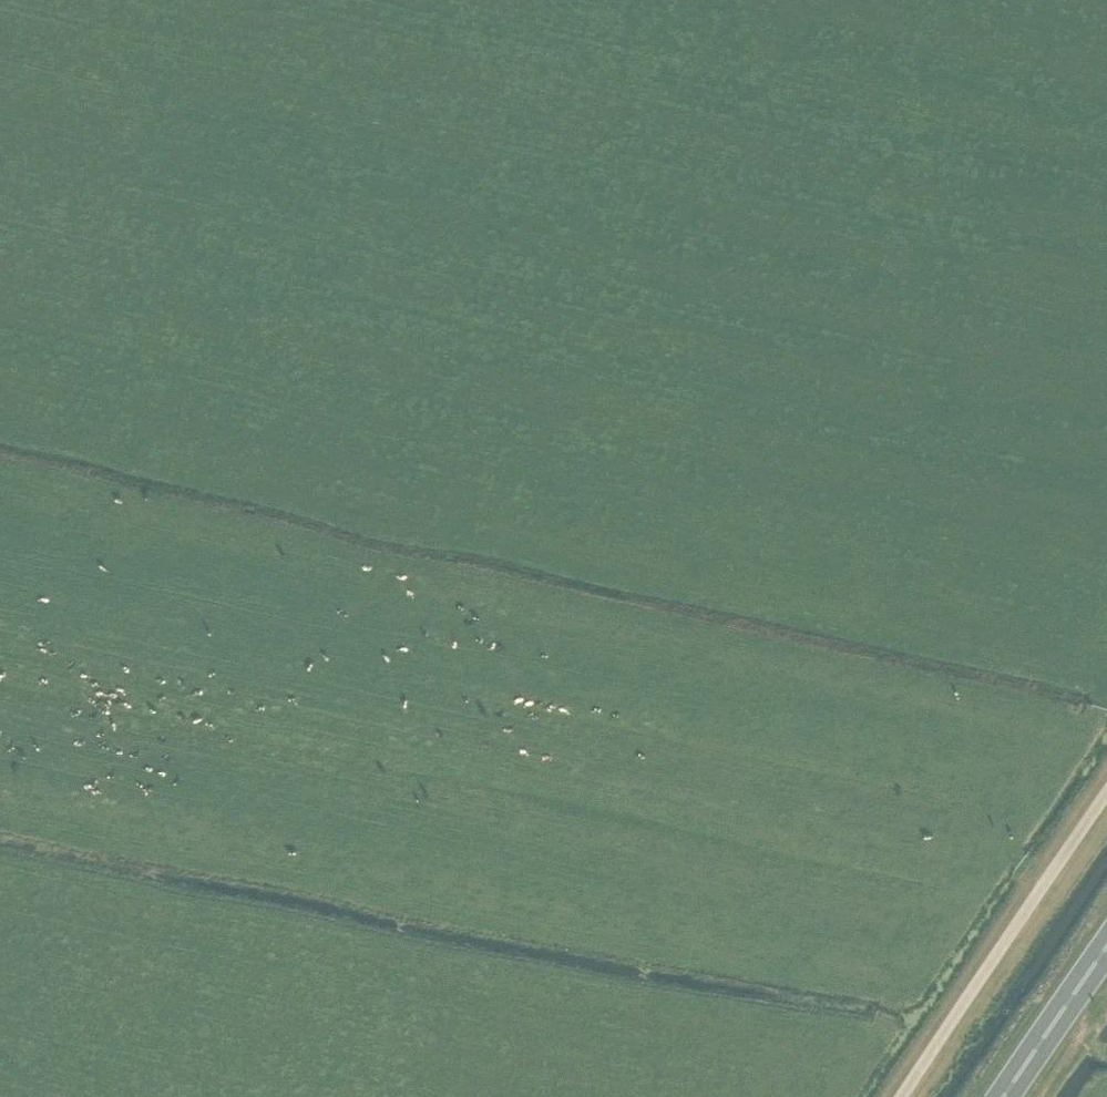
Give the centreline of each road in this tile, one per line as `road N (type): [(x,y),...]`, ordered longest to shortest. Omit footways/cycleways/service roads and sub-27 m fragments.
road 1 (unclassified): [(902,1096),(1106,795)]
road 2 (trunk): [(1002,1096),(1106,949)]

